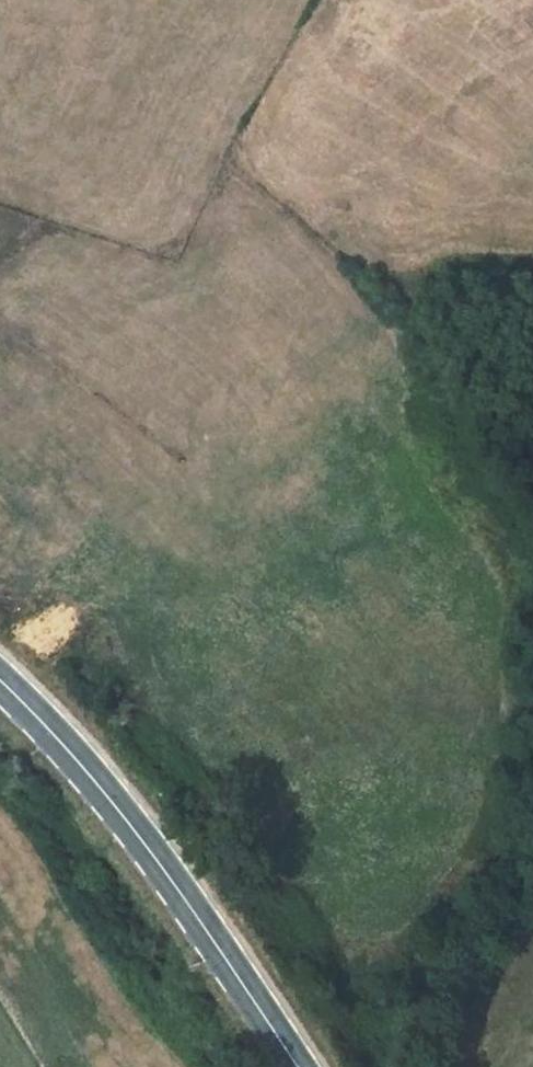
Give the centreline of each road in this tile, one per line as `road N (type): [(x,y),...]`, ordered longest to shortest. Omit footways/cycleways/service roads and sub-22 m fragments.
road 1 (secondary): [(296,1066),(159,858),(65,739),(0,684)]

